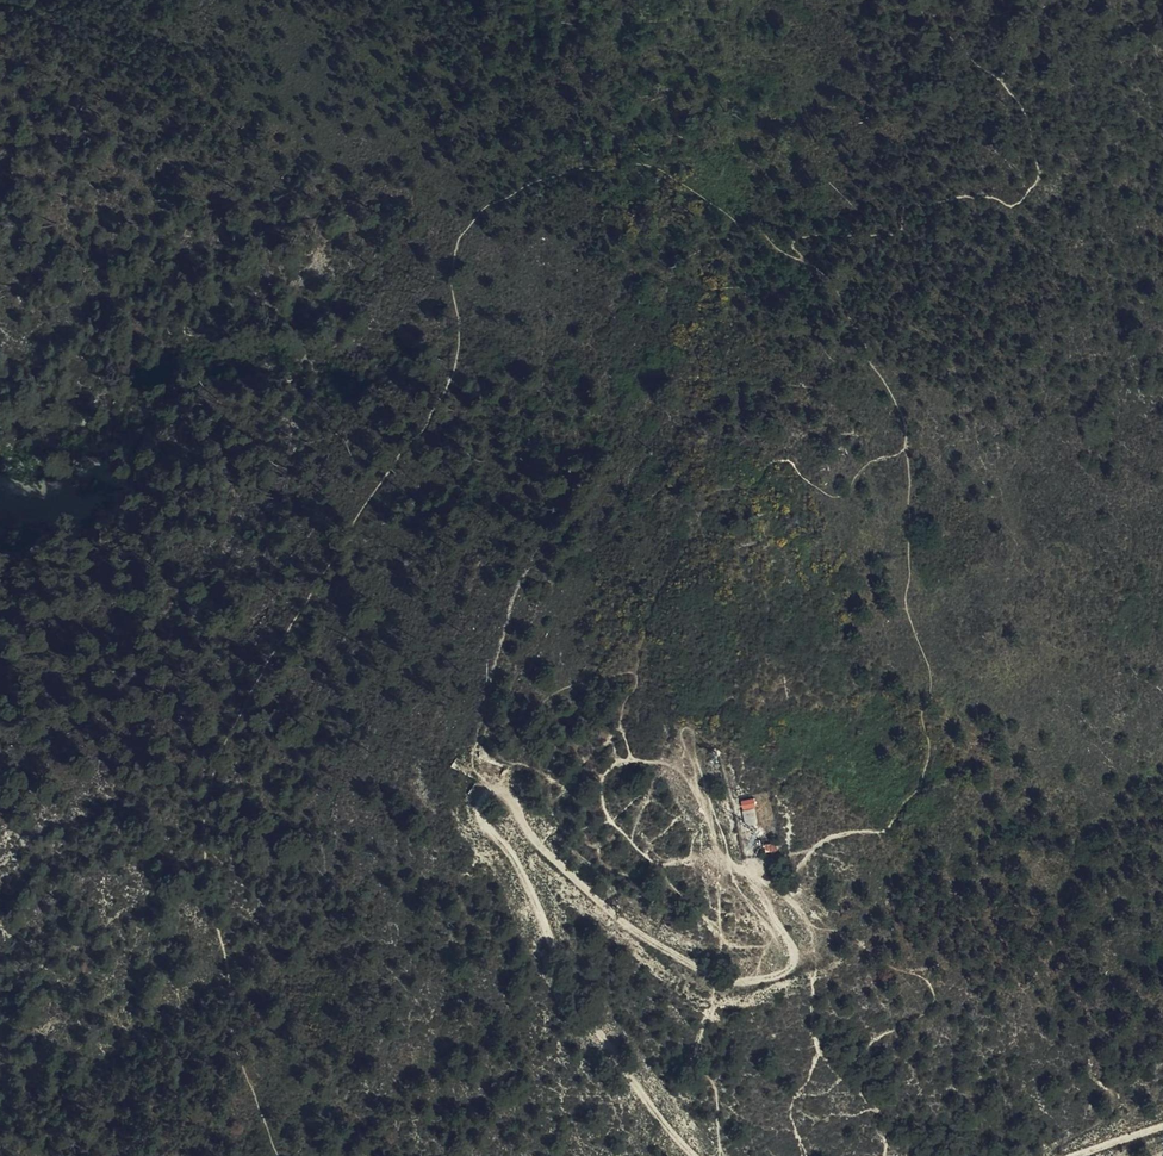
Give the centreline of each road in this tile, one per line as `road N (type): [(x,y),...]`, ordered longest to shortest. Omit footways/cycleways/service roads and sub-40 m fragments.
road 1 (track): [(694,1155),(664,1128),(608,1042),(563,969),(515,859),(481,811),(492,793),(506,792),(537,844),(613,919),(666,951),(716,976),(775,976),(794,960),(791,941),(727,854),(684,759)]

